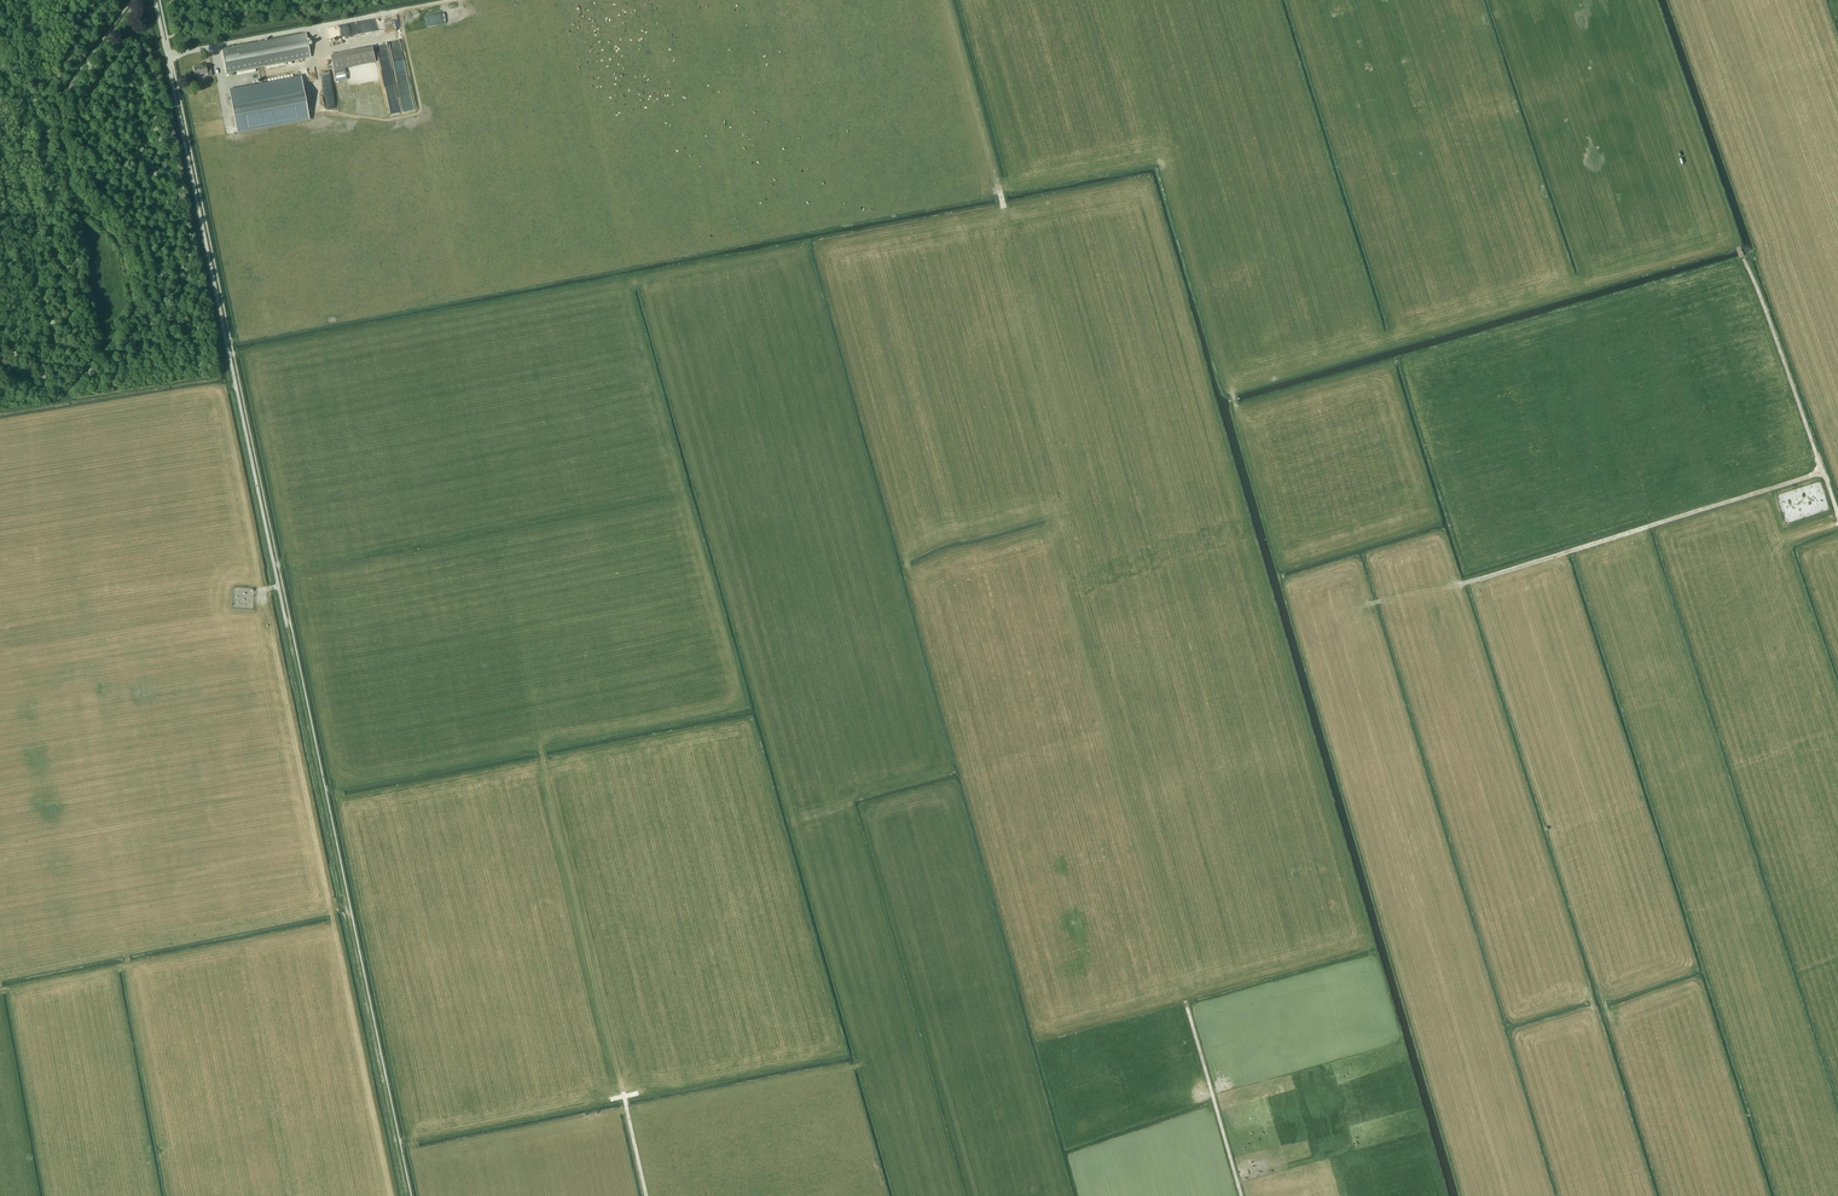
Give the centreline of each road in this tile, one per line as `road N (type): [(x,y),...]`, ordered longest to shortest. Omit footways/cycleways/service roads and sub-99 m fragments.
road 1 (unclassified): [(286,625),(155,0)]
road 2 (track): [(286,625),(408,1195)]

